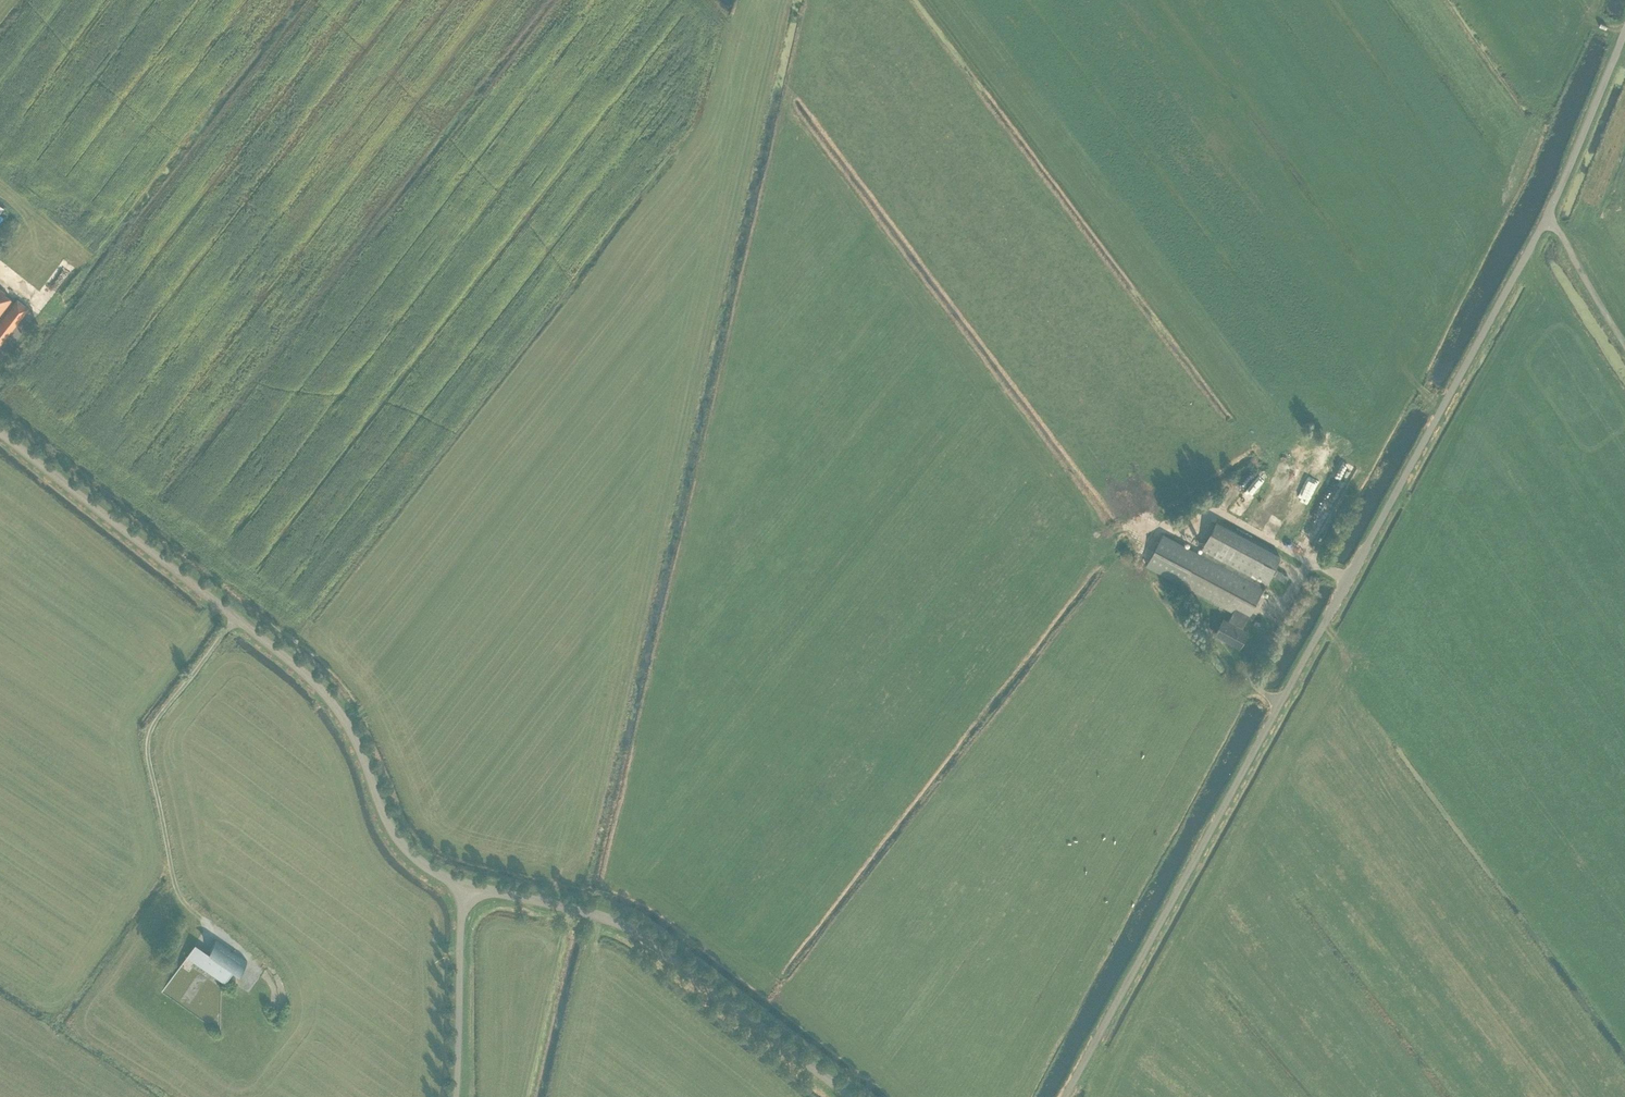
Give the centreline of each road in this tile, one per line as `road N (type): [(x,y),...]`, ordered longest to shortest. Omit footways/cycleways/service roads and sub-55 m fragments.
road 1 (unclassified): [(1067,1096),(1547,223)]
road 2 (tertiary): [(468,890),(406,853),(326,693),(0,435)]
road 3 (tertiary): [(847,1096),(635,933),(587,914),(468,890)]
road 4 (unclassified): [(458,1096),(468,890)]
road 5 (unclassified): [(1547,223),(1624,39)]
road 6 (unclassified): [(1624,342),(1547,223)]

